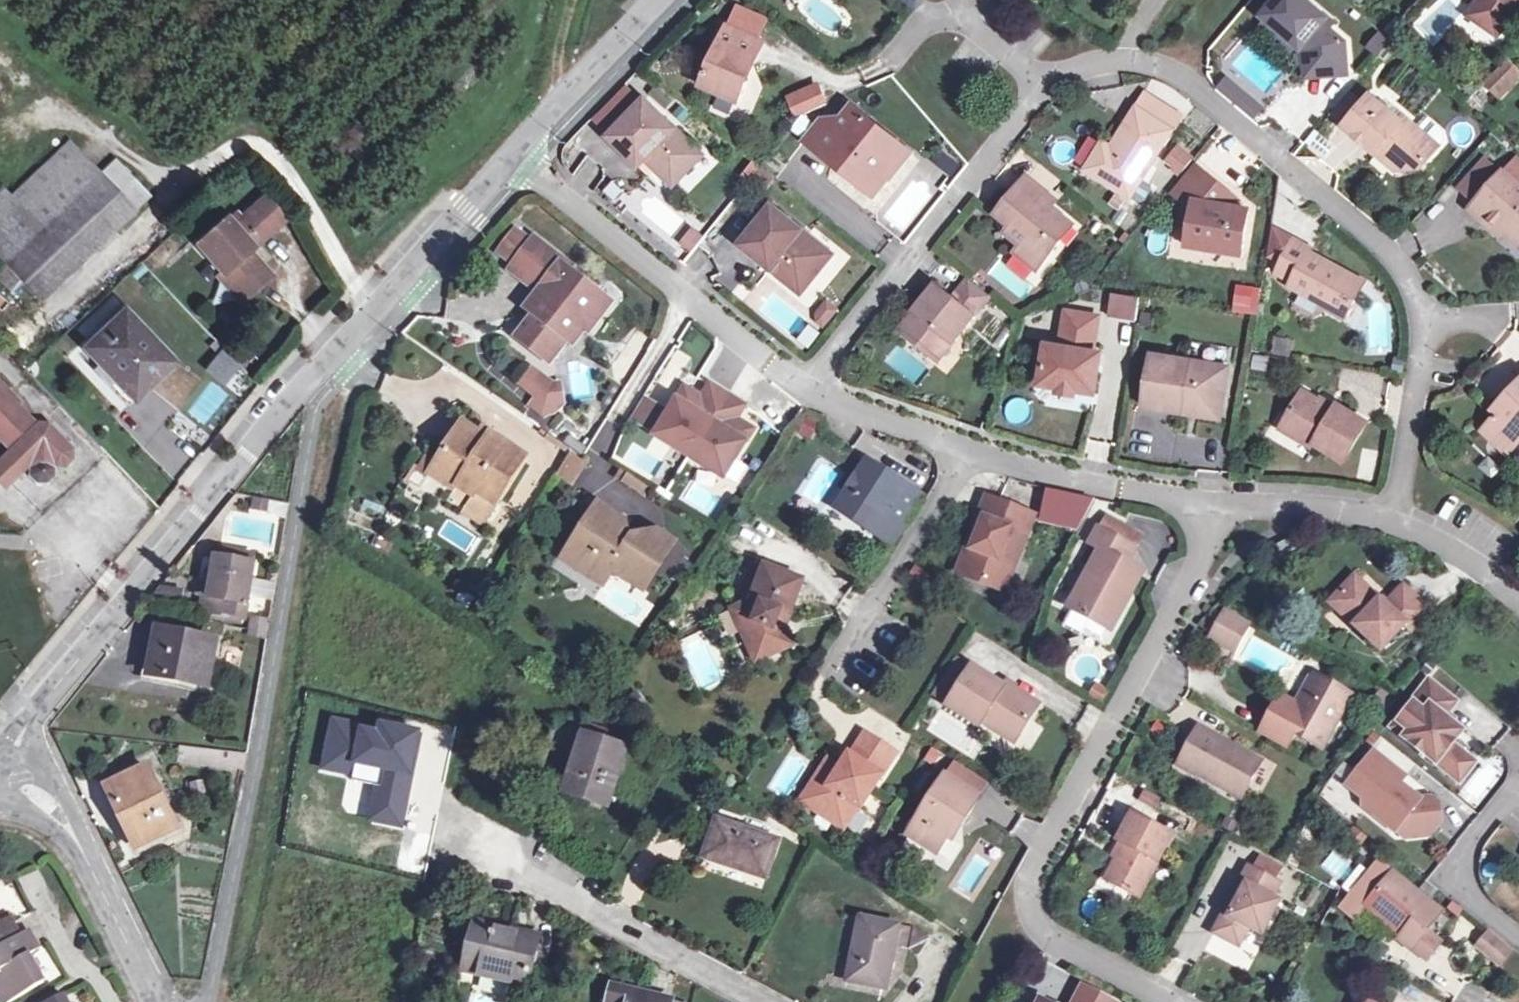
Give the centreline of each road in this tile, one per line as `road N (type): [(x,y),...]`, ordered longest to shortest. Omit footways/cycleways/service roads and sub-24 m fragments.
road 1 (residential): [(804,396),(1041,86),(1110,60),(1181,72),(1395,253),(1426,319),(1419,408),(1392,521)]
road 2 (residential): [(12,762),(42,709),(196,505),(509,156)]
road 3 (residential): [(1206,503),(1190,597),(1056,809),(1028,900),(1063,947),(1167,1001)]
road 4 (residential): [(509,156),(804,396)]
road 5 (residential): [(154,1001),(64,826),(12,762)]
road 6 (residential): [(515,869),(760,1001)]
road 7 (residential): [(957,450),(1101,488),(1206,503)]
road 8 (residential): [(957,450),(940,507),(833,668)]
road 9 (residential): [(509,156),(660,0)]
road 10 (residential): [(1206,503),(1392,521)]
road 11 (residential): [(804,396),(957,450)]
road 12 (residential): [(1392,521),(1430,540),(1518,617)]

